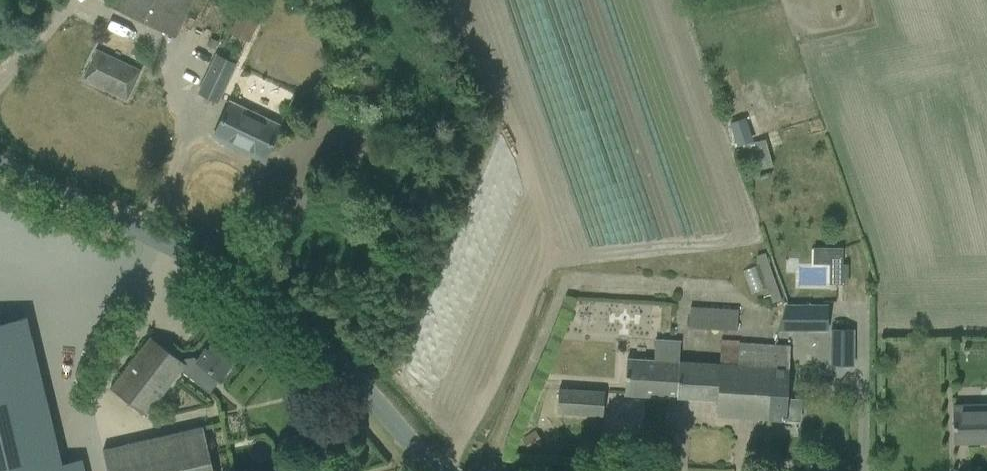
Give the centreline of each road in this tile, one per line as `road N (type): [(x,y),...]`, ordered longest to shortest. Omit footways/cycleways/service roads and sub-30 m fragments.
road 1 (unclassified): [(436,470),(361,374),(267,302),(0,168)]

